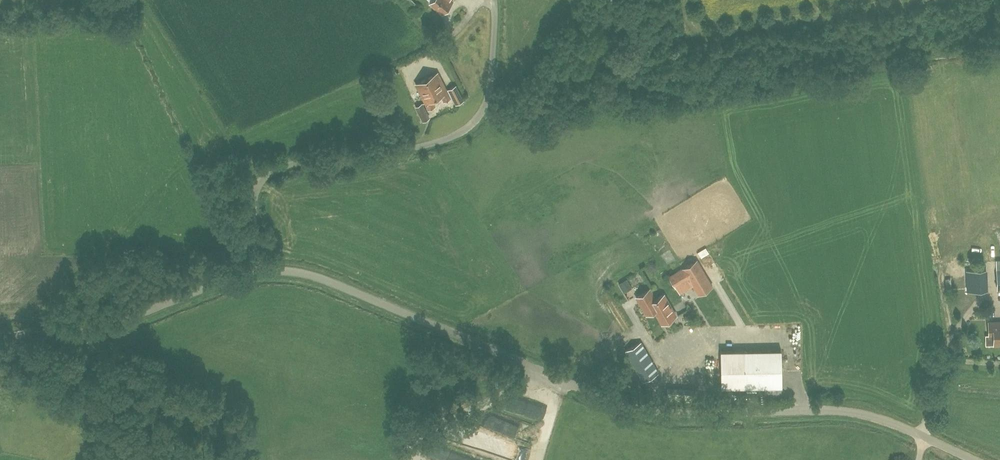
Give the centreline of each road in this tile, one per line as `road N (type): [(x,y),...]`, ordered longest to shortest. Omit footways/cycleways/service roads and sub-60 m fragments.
road 1 (unclassified): [(253,271),(324,279),(621,406),(677,416),(869,415),(974,459)]
road 2 (unclassified): [(253,271),(252,201),(270,176),(435,143),(469,126),(488,96),(496,0)]
road 3 (unclassified): [(0,339),(100,329),(253,271)]

